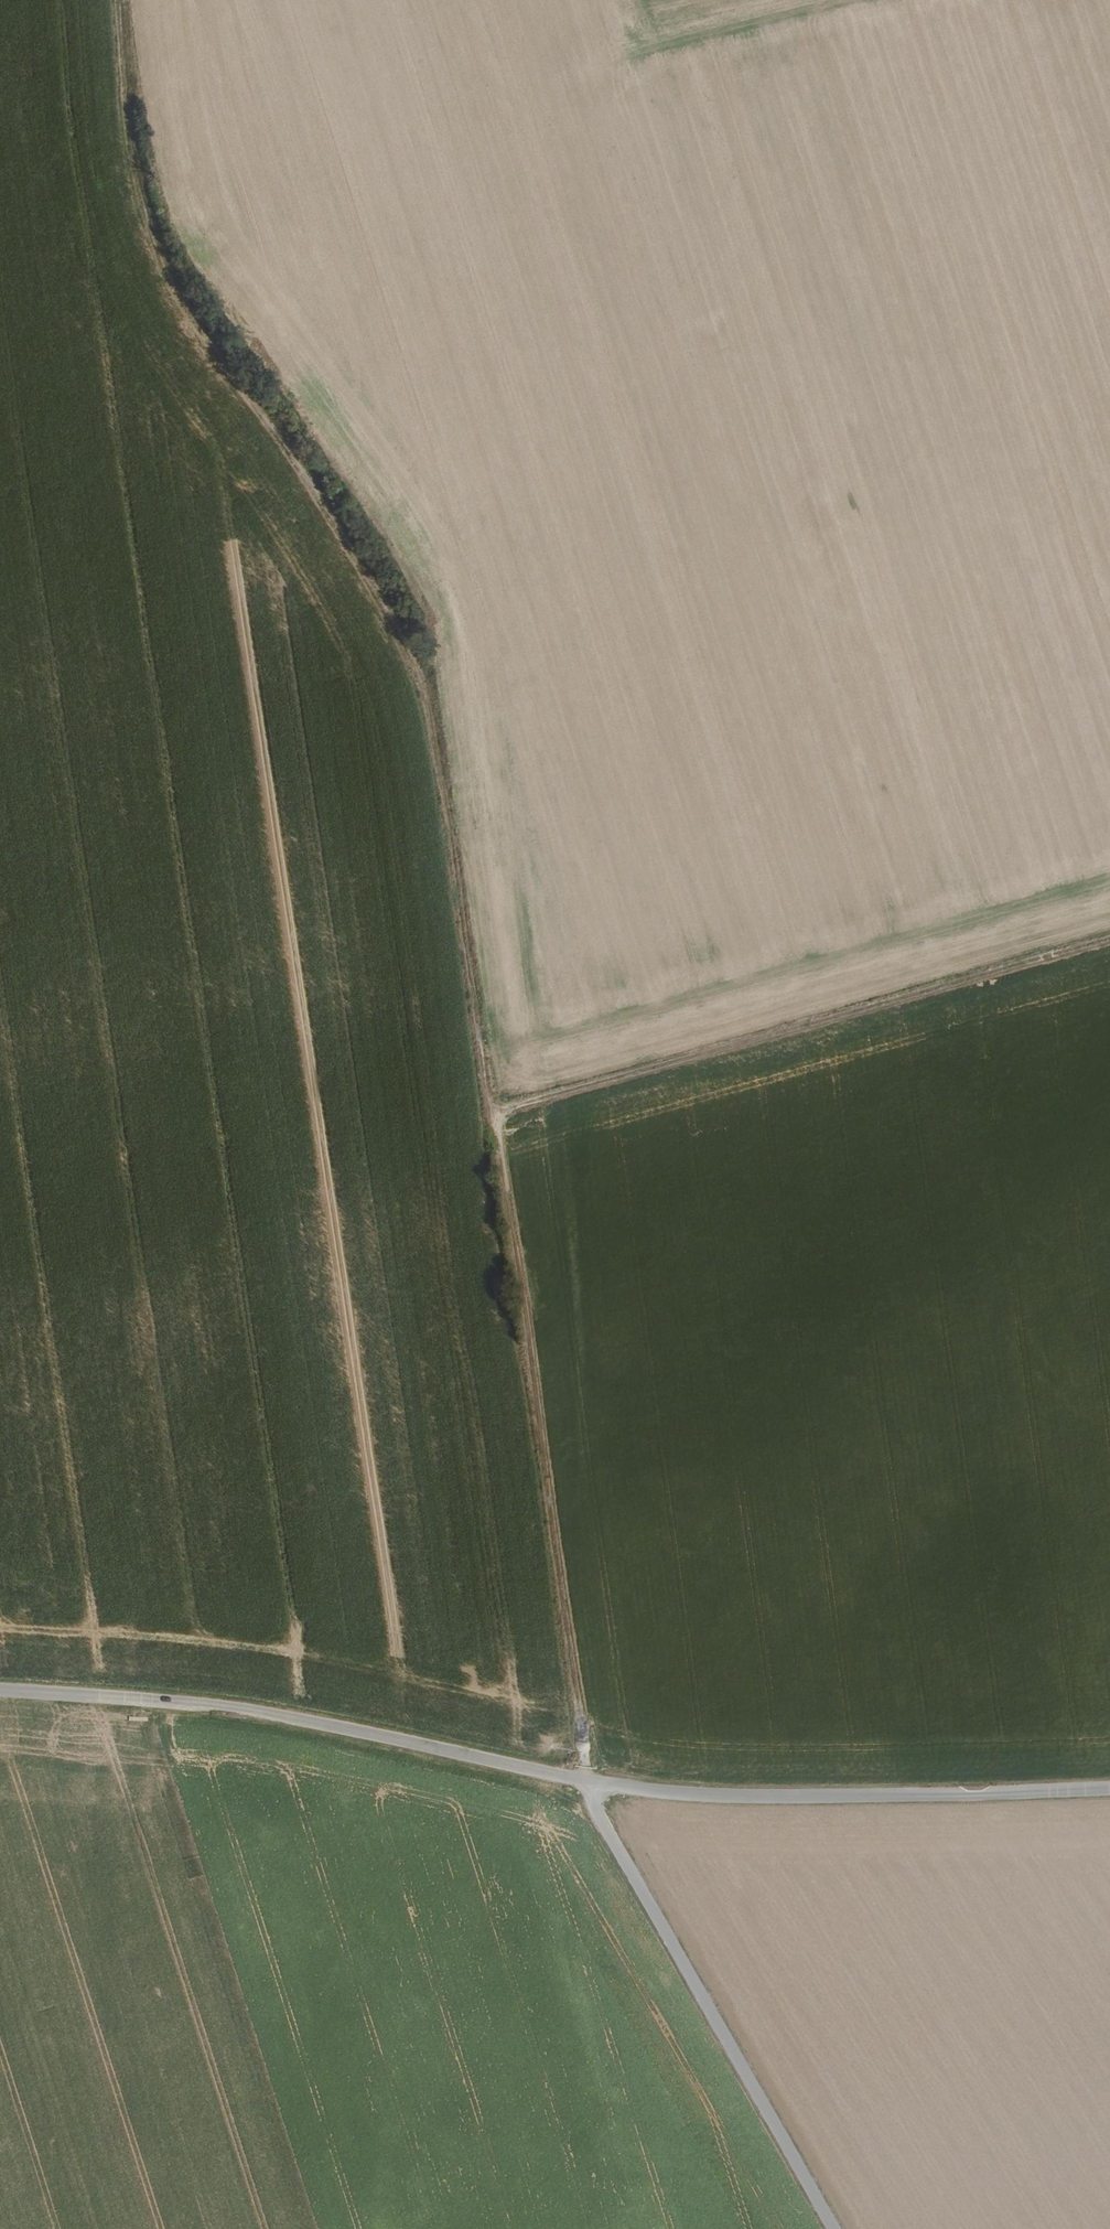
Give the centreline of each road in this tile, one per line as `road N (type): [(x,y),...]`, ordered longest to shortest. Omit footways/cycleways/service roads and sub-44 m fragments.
road 1 (track): [(587,1783),(425,698),(385,609),(304,471),(186,305),(154,238),(135,156),(121,0)]
road 2 (track): [(489,1109),(1109,942)]
road 3 (unclassified): [(0,1688),(290,1716),(587,1783)]
road 4 (unclassified): [(587,1783),(719,1794),(1109,1787)]
road 5 (unclassified): [(834,2228),(587,1783)]

